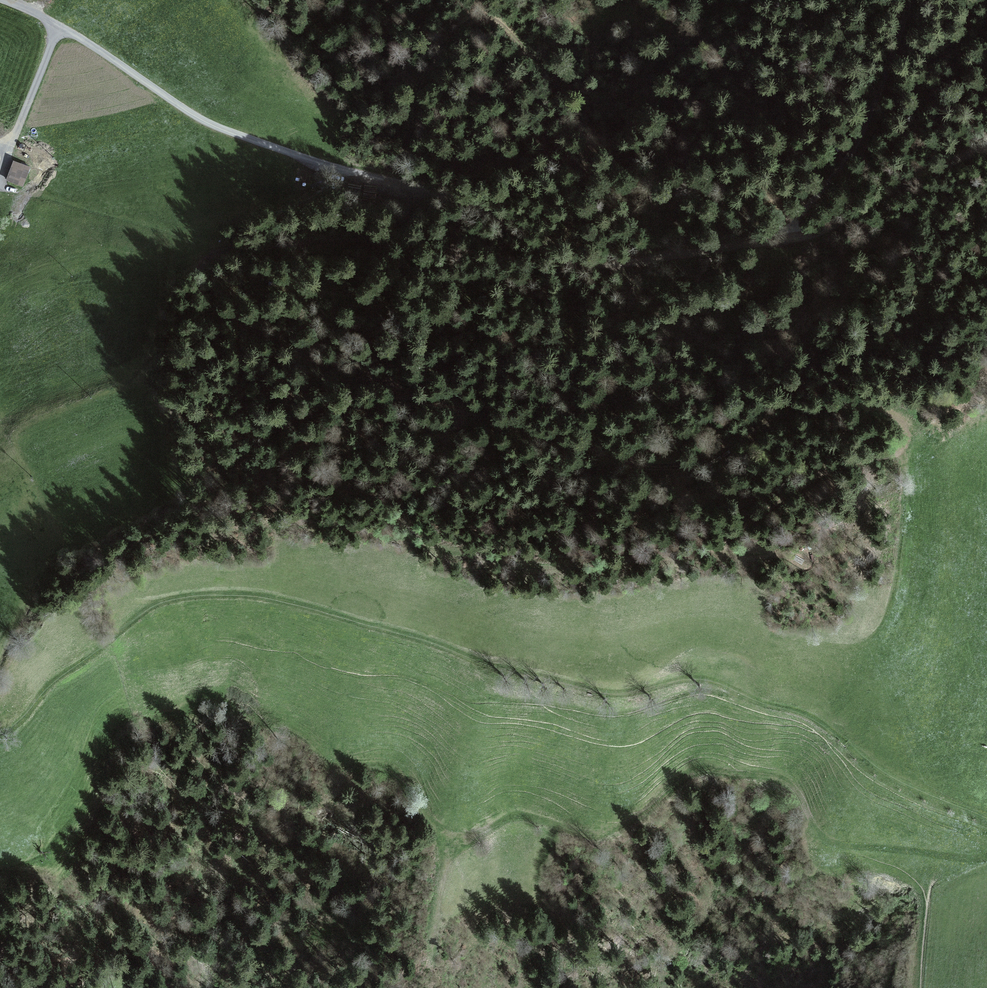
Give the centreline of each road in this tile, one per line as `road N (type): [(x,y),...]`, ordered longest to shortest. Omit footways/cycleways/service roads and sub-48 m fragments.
road 1 (track): [(0,653),(38,600),(102,561),(167,538),(309,523),(540,569),(623,568),(719,551),(812,477),(892,454),(904,441),(886,408),(828,406),(777,416),(688,466),(645,464),(492,422),(227,325),(204,304),(201,272),(213,256),(381,232),(422,190)]
road 2 (track): [(0,872),(47,852),(127,732),(194,709),(233,710),(285,727),(340,766),(392,769),(448,836),(479,835),(517,817),(580,833),(612,831),(705,770),(782,780),(833,843),(986,858)]
road 3 (track): [(986,817),(888,775),(812,718),(717,682),(597,691),(247,594),(156,603),(0,733)]
road 4 (track): [(986,146),(819,231),(604,265),(551,254),(458,199),(336,167)]
road 5 (track): [(368,179),(405,154),(415,86),(470,19),(493,18),(561,82),(608,100),(696,40),(701,0)]
road 6 (unclassified): [(336,167),(209,122),(74,33),(1,0)]
road 7 (track): [(914,0),(856,144),(778,240)]

